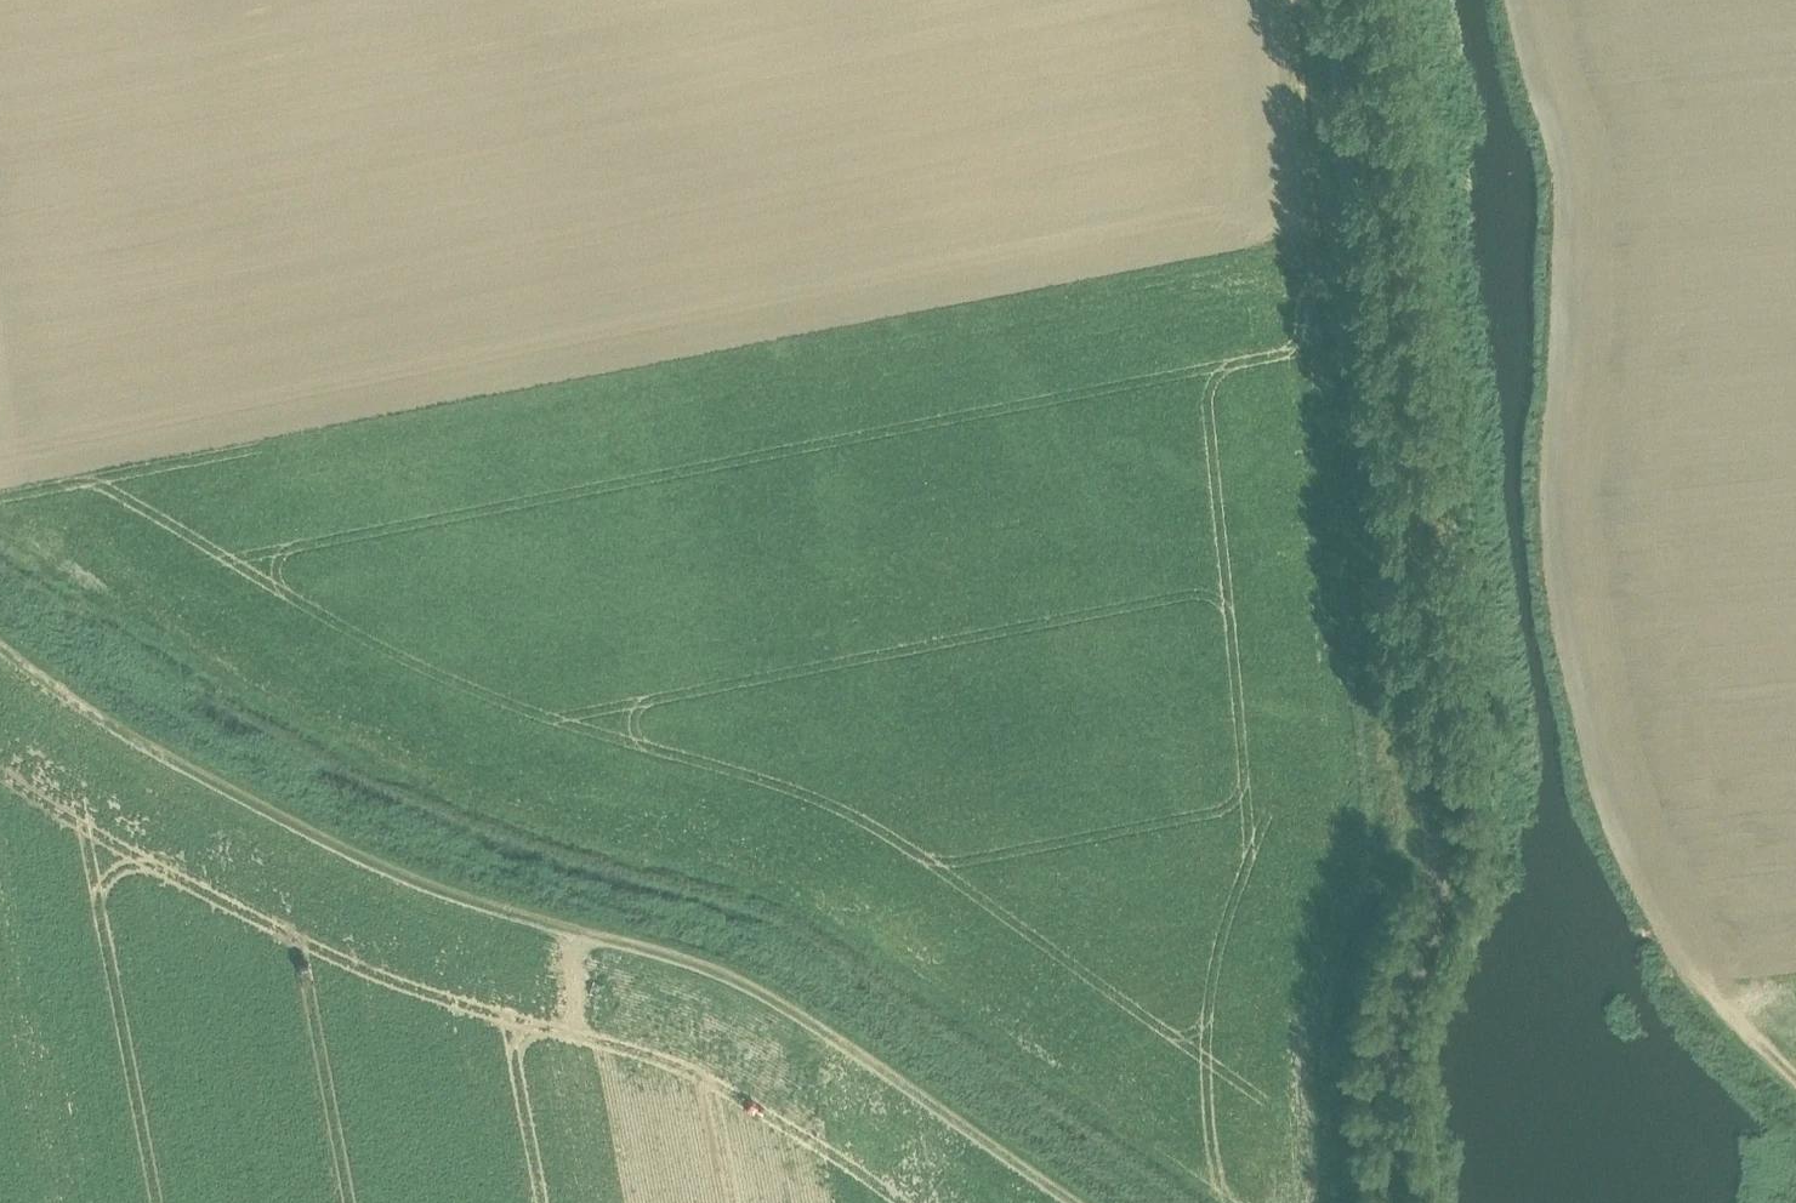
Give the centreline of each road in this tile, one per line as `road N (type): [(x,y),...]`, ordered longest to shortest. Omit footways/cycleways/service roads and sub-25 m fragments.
road 1 (track): [(1407,1202),(1393,1072),(1403,994),(1439,898),(1441,851),(1386,559),(1332,0)]

